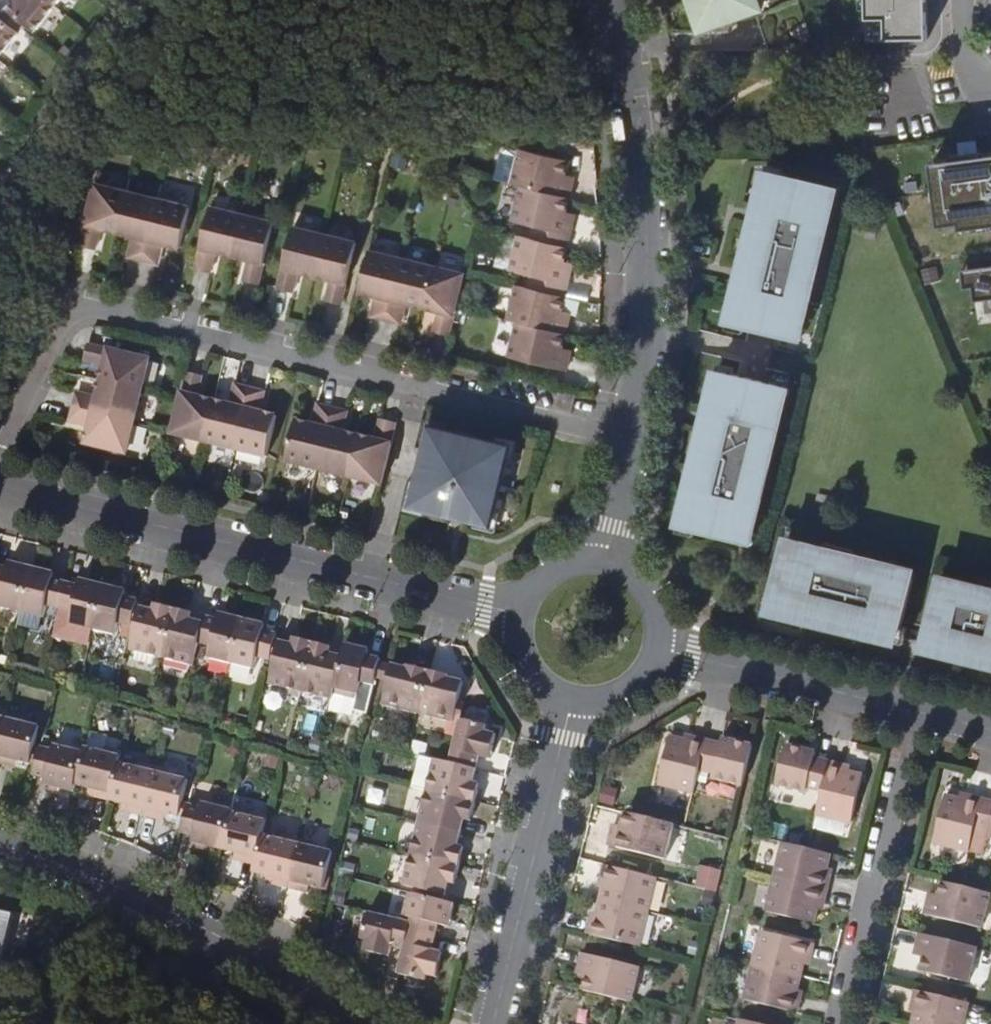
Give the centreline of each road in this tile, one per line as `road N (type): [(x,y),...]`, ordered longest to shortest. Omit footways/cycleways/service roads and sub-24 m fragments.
road 1 (residential): [(631,441),(83,309),(60,325),(0,460)]
road 2 (residential): [(0,483),(506,612)]
road 3 (residential): [(614,0),(637,105),(650,248),(649,326),(631,441)]
road 4 (residential): [(0,844),(158,902),(372,1023)]
road 5 (residential): [(848,1023),(924,711)]
road 6 (residential): [(491,1023),(568,718)]
road 7 (residential): [(674,650),(924,711)]
road 8 (residential): [(568,718),(596,721),(647,699),(674,650)]
road 9 (residential): [(506,612),(509,666),(543,708),(568,718)]
road 10 (residential): [(674,650),(674,624),(652,577),(607,551)]
road 11 (residential): [(607,551),(556,556),(517,589),(506,612)]

